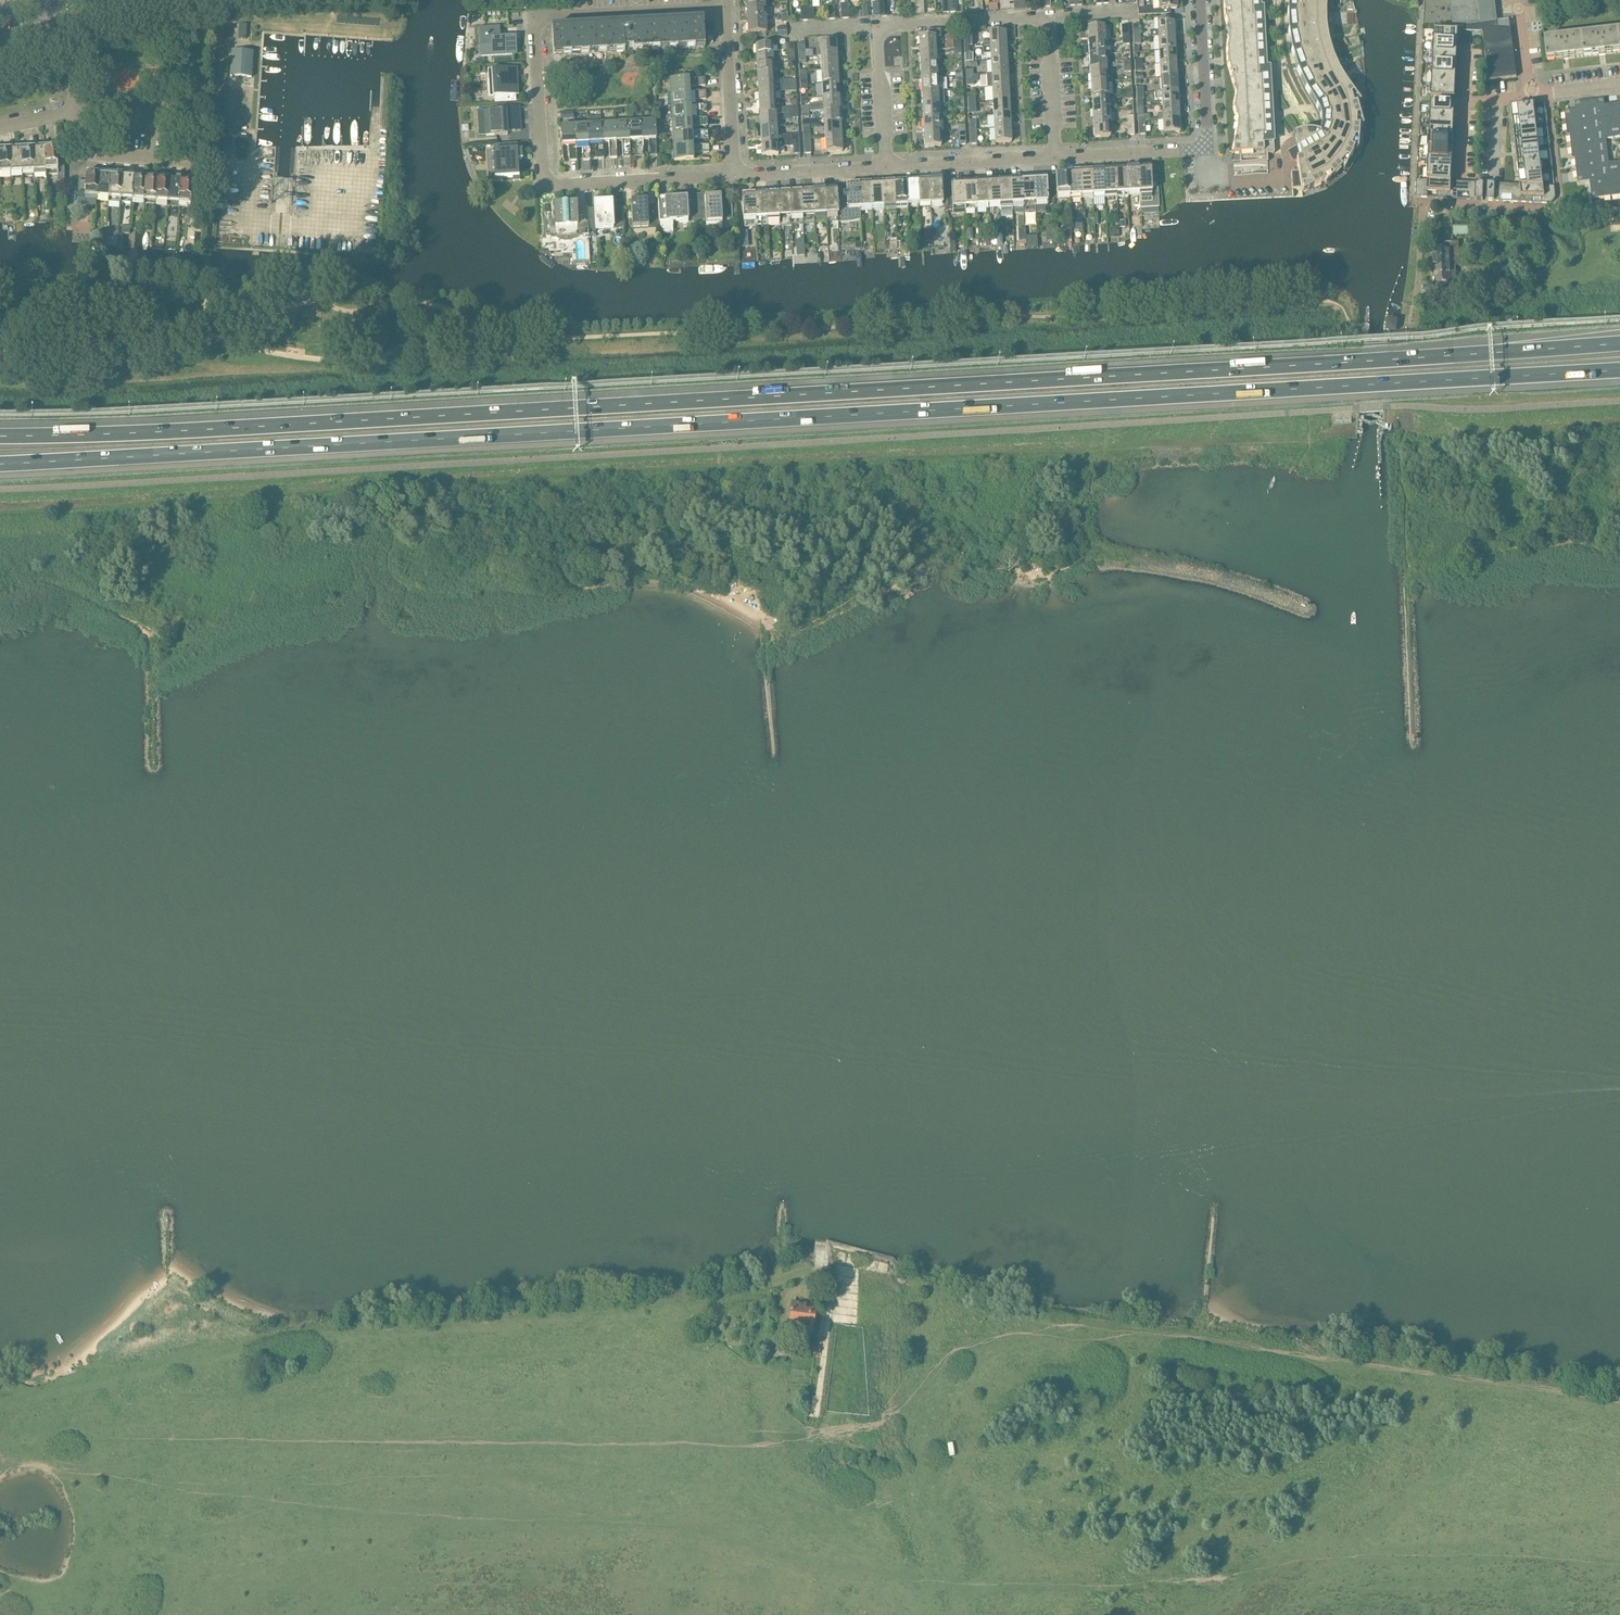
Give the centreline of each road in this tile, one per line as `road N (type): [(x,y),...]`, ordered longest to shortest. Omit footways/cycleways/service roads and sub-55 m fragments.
road 1 (motorway): [(0,464),(1619,371)]
road 2 (motorway): [(1619,344),(0,435)]
road 3 (residential): [(544,185),(533,20),(726,11)]
road 4 (residential): [(1413,305),(1424,203),(1560,209),(1548,95)]
road 5 (residential): [(79,111),(93,151),(193,159),(195,135),(185,120),(95,113)]
road 6 (residential): [(544,185),(735,176)]
road 7 (residential): [(887,168),(1056,162)]
road 8 (residential): [(735,176),(726,11)]
road 9 (residential): [(1056,162),(1208,148)]
road 10 (residential): [(735,176),(887,168)]
road 11 (residential): [(1208,148),(1200,0)]
road 12 (residential): [(1056,162),(1045,18)]
road 13 (residential): [(887,168),(876,27)]
road 14 (residential): [(1208,148),(1223,186),(1280,184),(1279,156)]
road 15 (tertiary): [(54,30),(176,0)]

